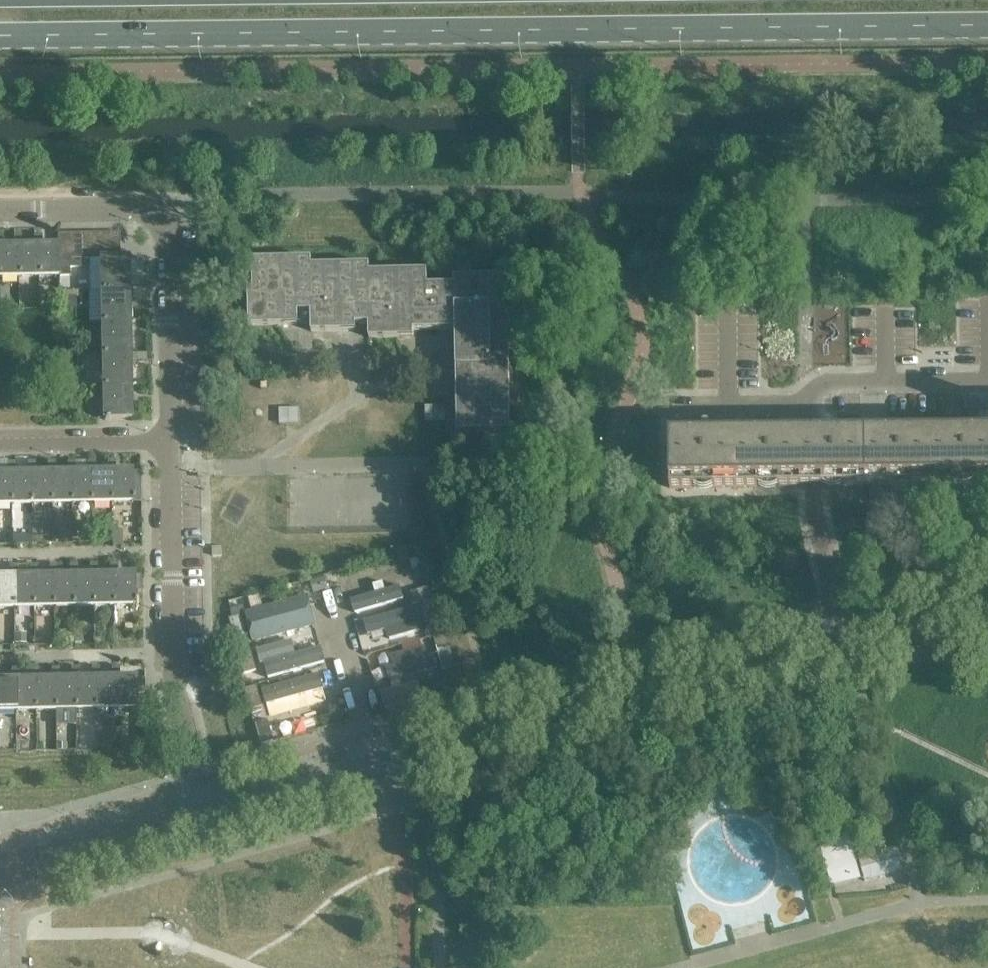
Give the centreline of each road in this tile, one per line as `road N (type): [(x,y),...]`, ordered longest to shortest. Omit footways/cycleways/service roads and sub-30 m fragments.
road 1 (primary): [(0,35),(987,30)]
road 2 (tertiary): [(211,815),(846,638)]
road 3 (residential): [(0,207),(167,200),(169,443)]
road 4 (residential): [(170,467),(174,691),(211,815)]
road 5 (residential): [(170,467),(480,462)]
road 6 (residential): [(846,638),(813,507),(811,390)]
road 7 (tertiary): [(0,870),(211,815)]
road 8 (residential): [(811,390),(987,381)]
road 9 (residential): [(0,444),(169,443)]
road 10 (residential): [(667,407),(787,405),(811,390)]
road 11 (tertiary): [(846,638),(987,600)]

